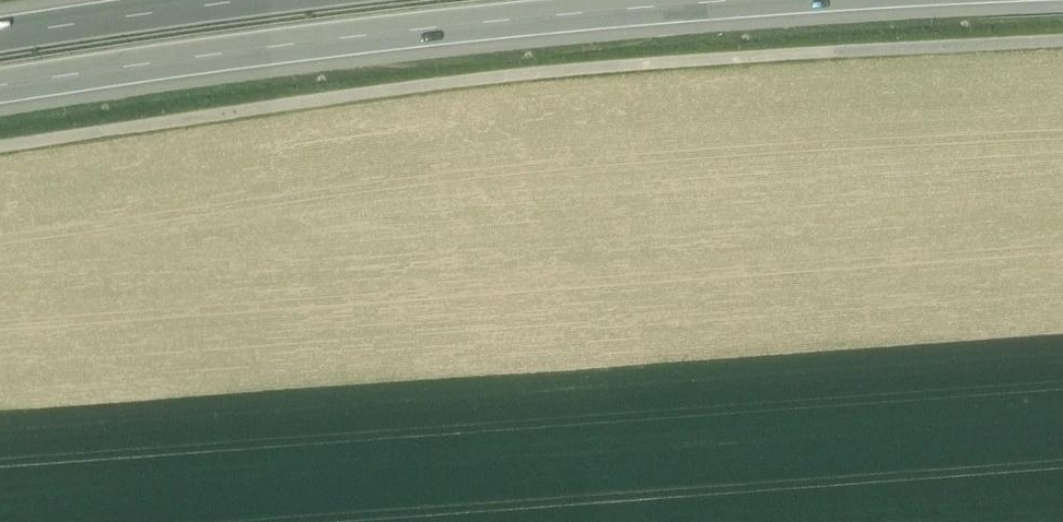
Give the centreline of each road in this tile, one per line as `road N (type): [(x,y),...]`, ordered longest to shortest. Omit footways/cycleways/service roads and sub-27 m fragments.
road 1 (track): [(1062,41),(562,70),(0,146)]
road 2 (motorway): [(0,87),(308,43),(765,0)]
road 3 (motorway): [(258,0),(0,37)]

